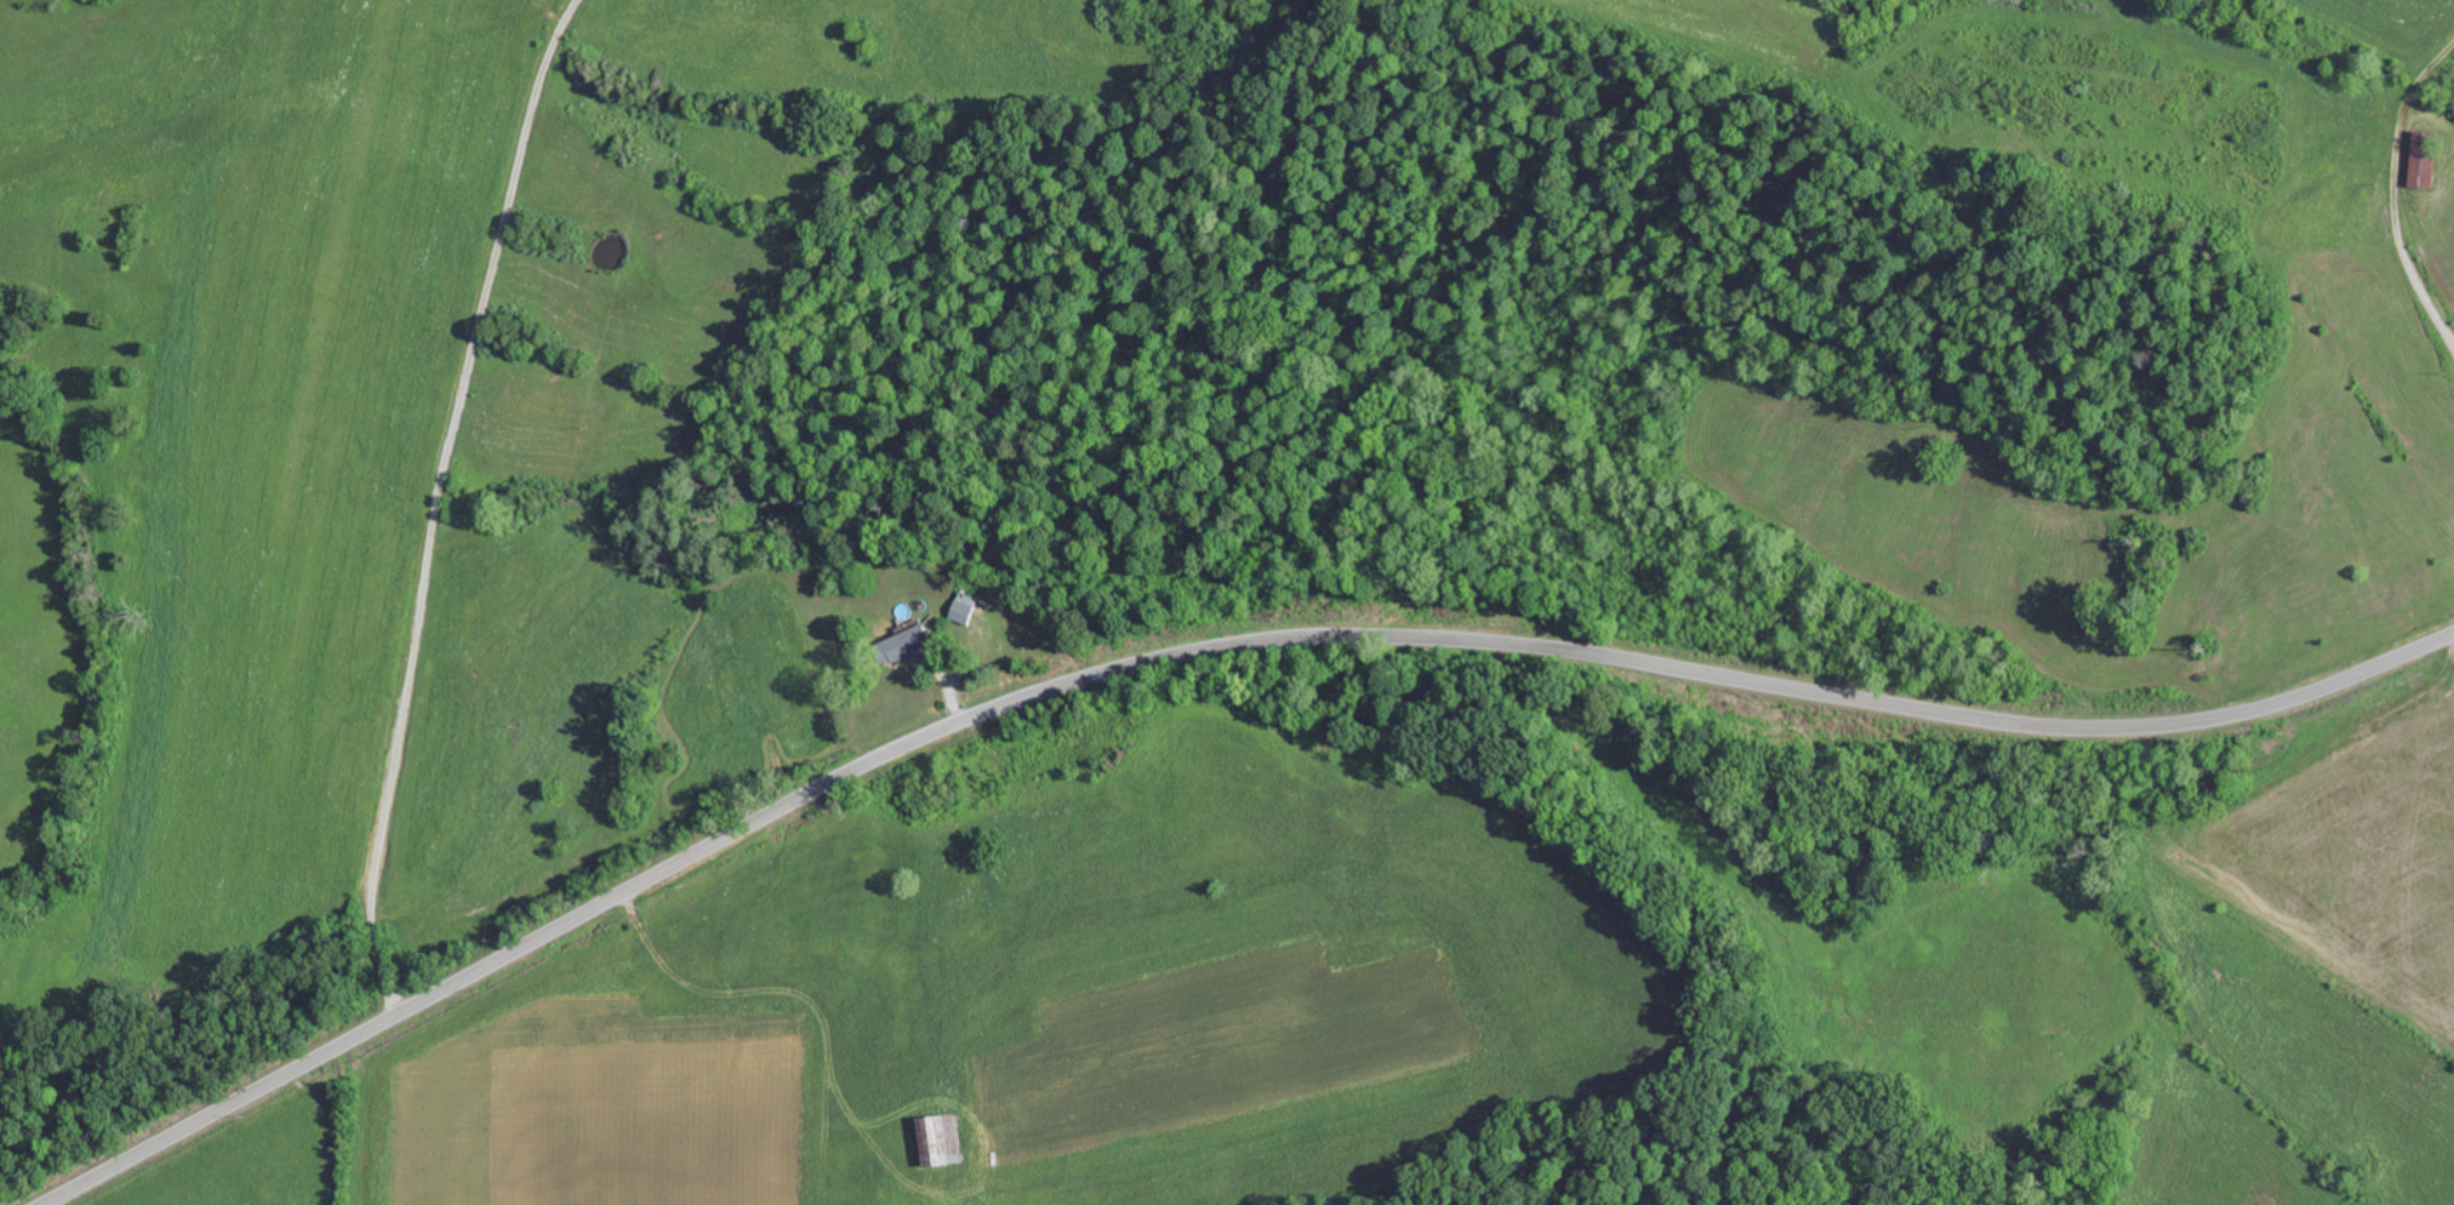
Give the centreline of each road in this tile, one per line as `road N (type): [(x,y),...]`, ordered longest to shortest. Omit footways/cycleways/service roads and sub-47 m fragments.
road 1 (secondary): [(2453,633),(2285,701),(2129,725),(1998,719),(1651,661),(1396,636),(1290,640),(1107,674),(986,710),(849,769),(42,1204)]
road 2 (residential): [(2453,345),(2413,275),(2391,202),(2393,121),(2413,73),(2453,30)]

